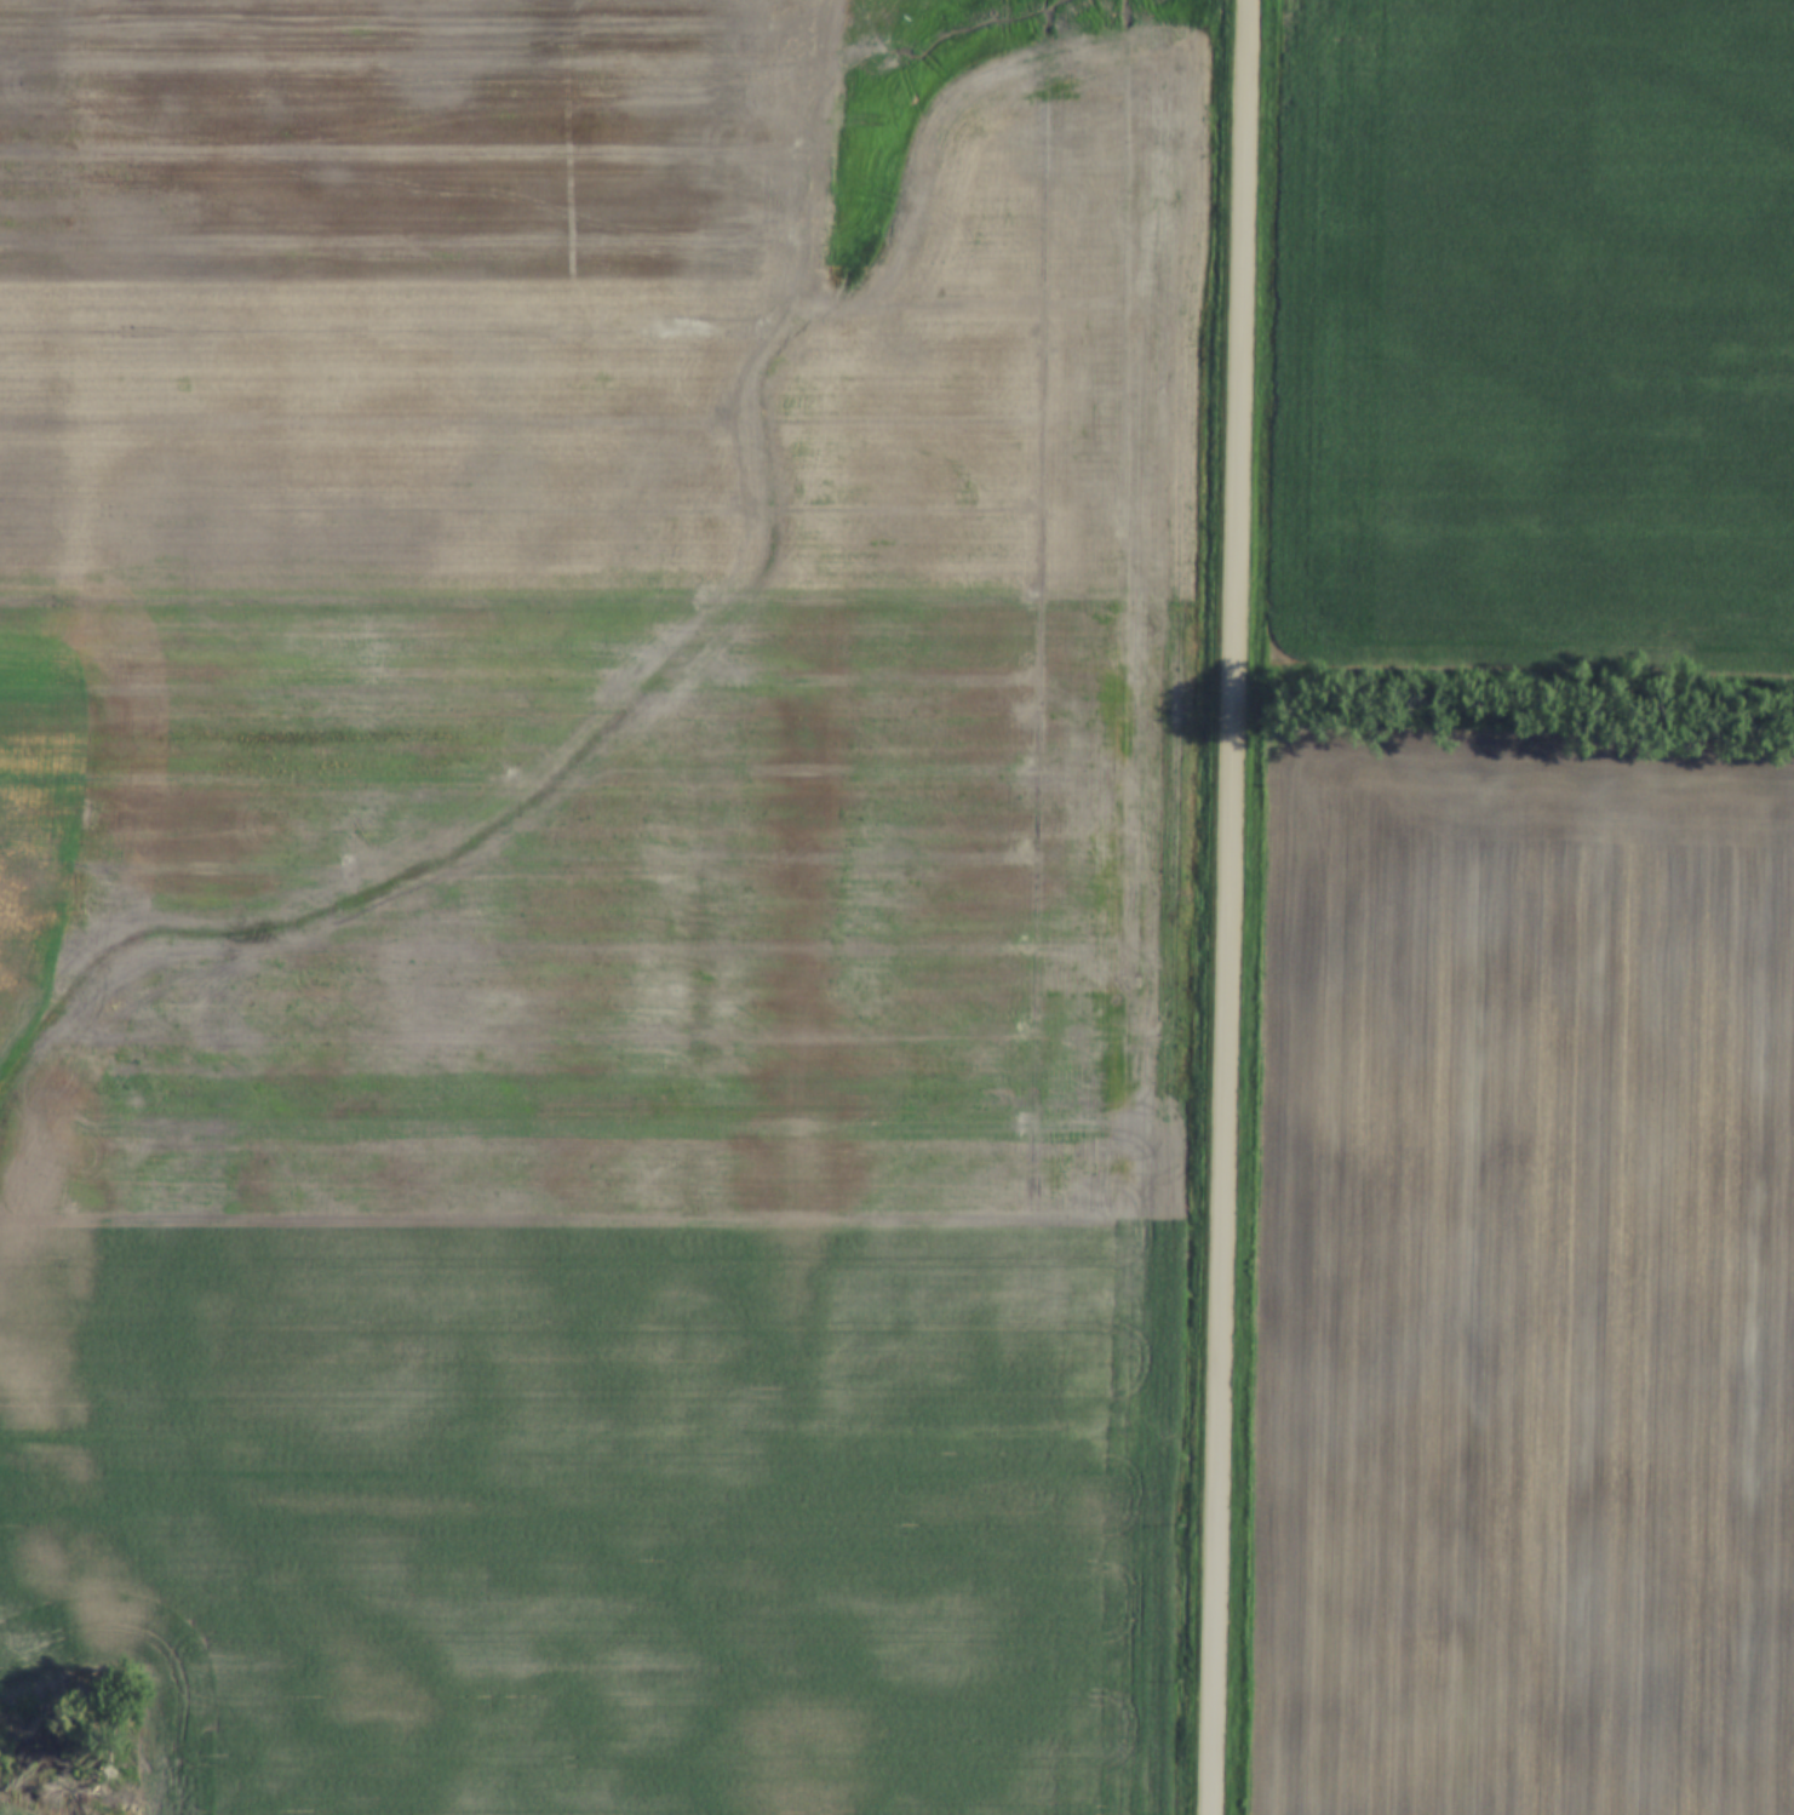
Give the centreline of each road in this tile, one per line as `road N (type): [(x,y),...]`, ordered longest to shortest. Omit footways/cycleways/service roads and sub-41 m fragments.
road 1 (residential): [(1218,1814),(1253,0)]

